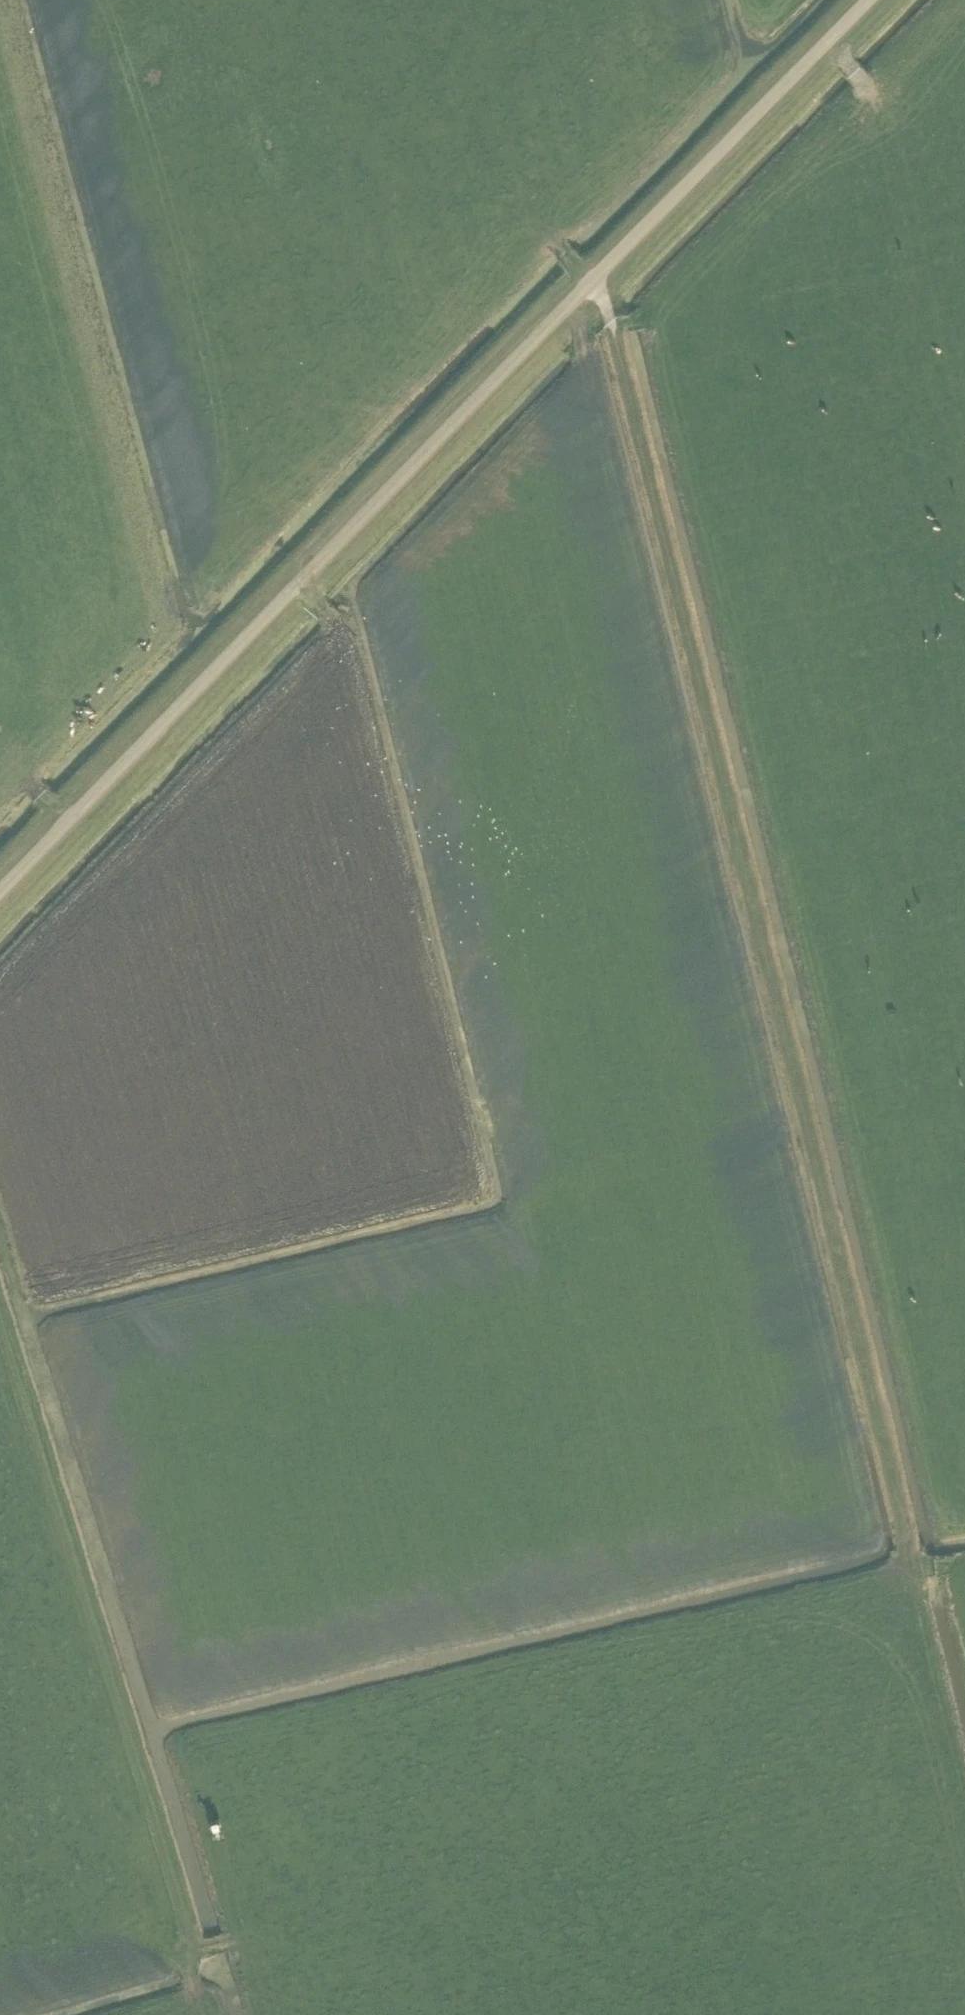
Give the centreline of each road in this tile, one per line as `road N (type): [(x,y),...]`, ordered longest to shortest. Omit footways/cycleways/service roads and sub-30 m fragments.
road 1 (unclassified): [(0,899),(873,0)]

